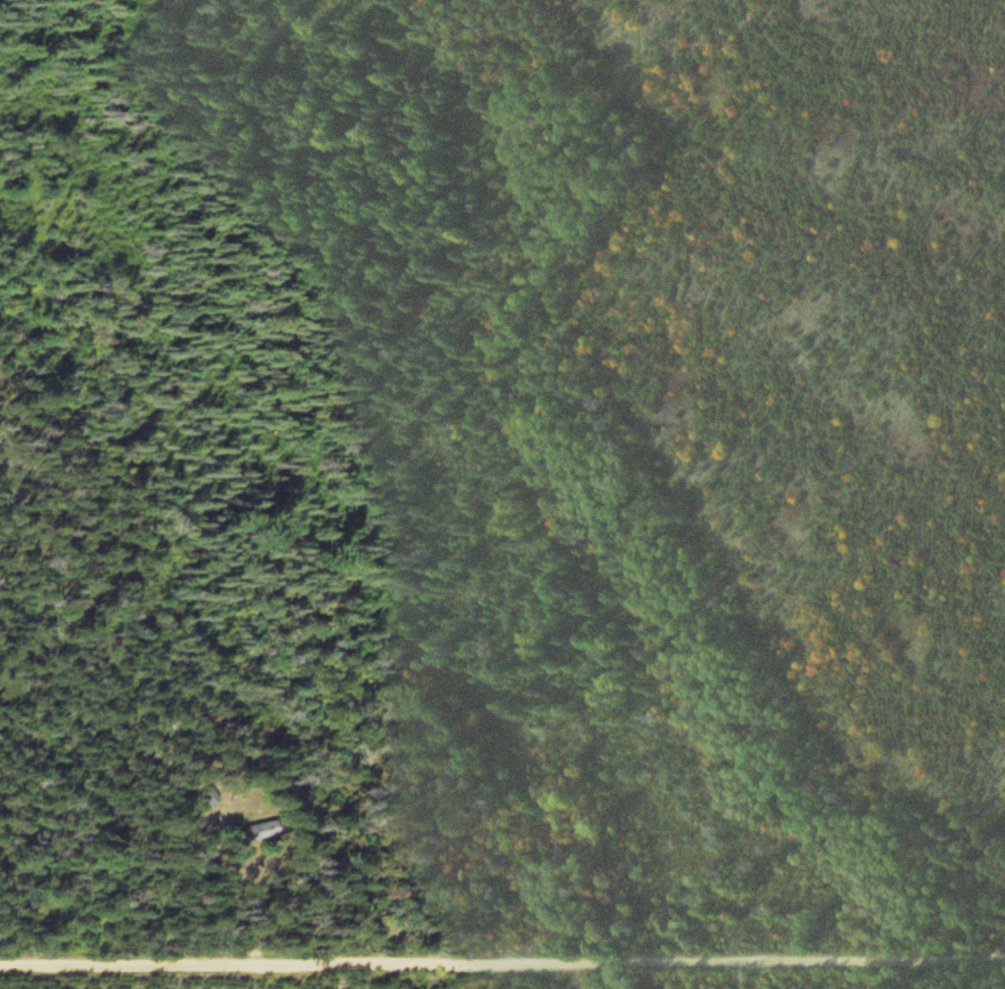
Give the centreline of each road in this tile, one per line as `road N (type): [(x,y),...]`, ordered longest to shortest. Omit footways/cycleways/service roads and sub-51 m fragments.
road 1 (track): [(1004,957),(0,962)]

